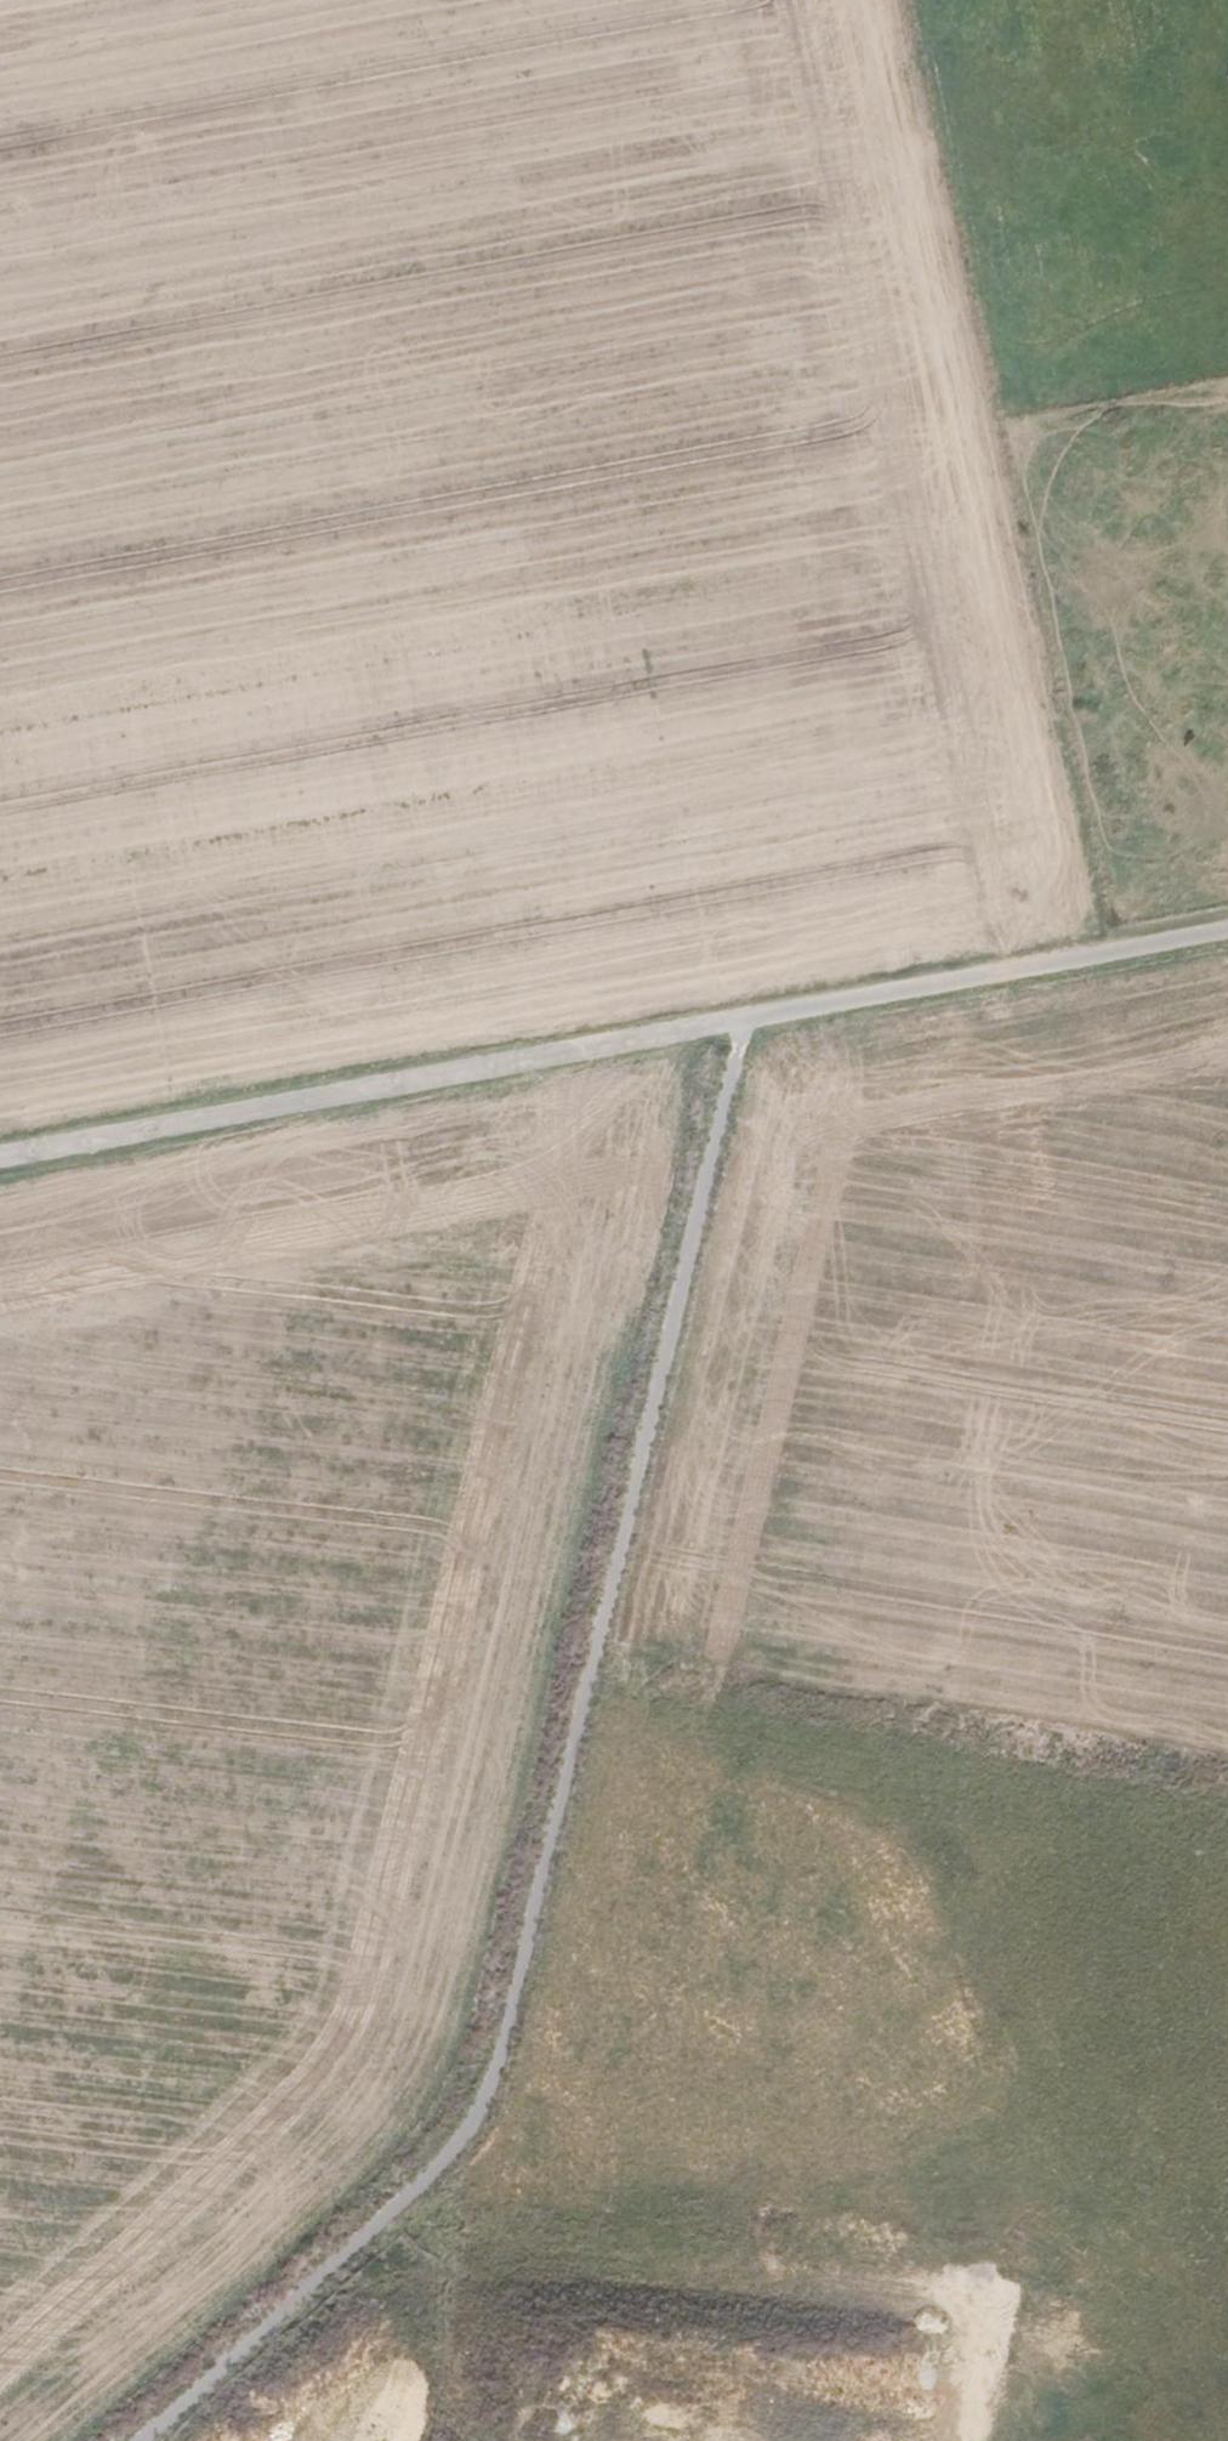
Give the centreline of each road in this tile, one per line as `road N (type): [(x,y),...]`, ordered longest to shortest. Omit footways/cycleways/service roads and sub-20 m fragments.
road 1 (track): [(748,1021),(0,1159)]
road 2 (track): [(1227,930),(748,1021)]

